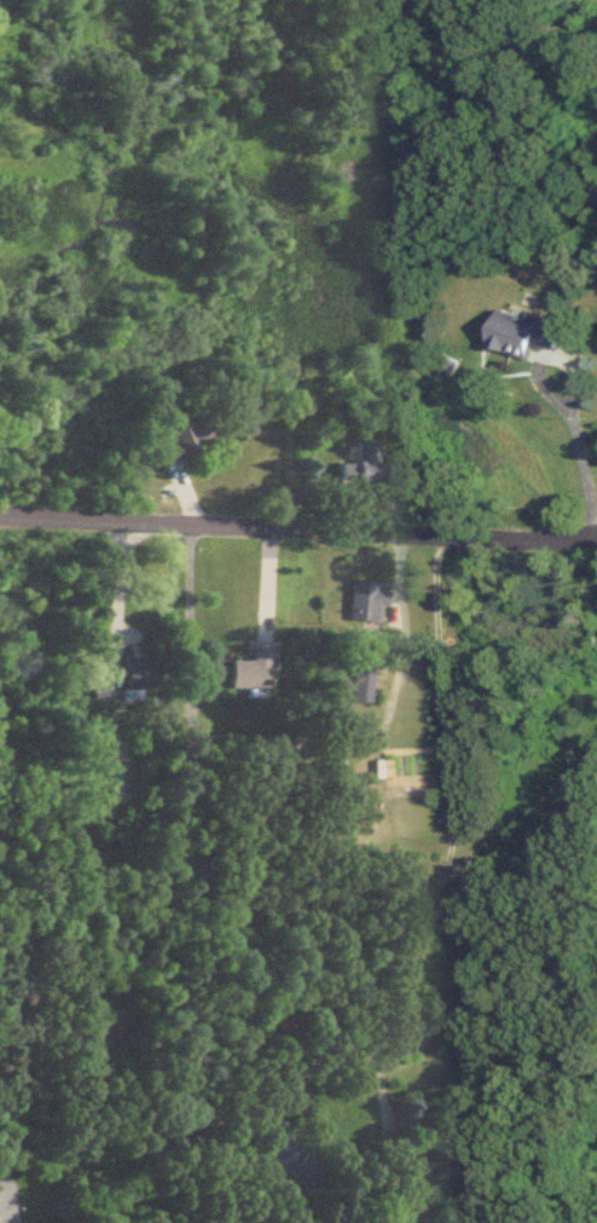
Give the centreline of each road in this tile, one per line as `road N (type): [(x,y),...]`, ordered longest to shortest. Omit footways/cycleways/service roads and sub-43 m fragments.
road 1 (residential): [(596,536),(0,517)]

